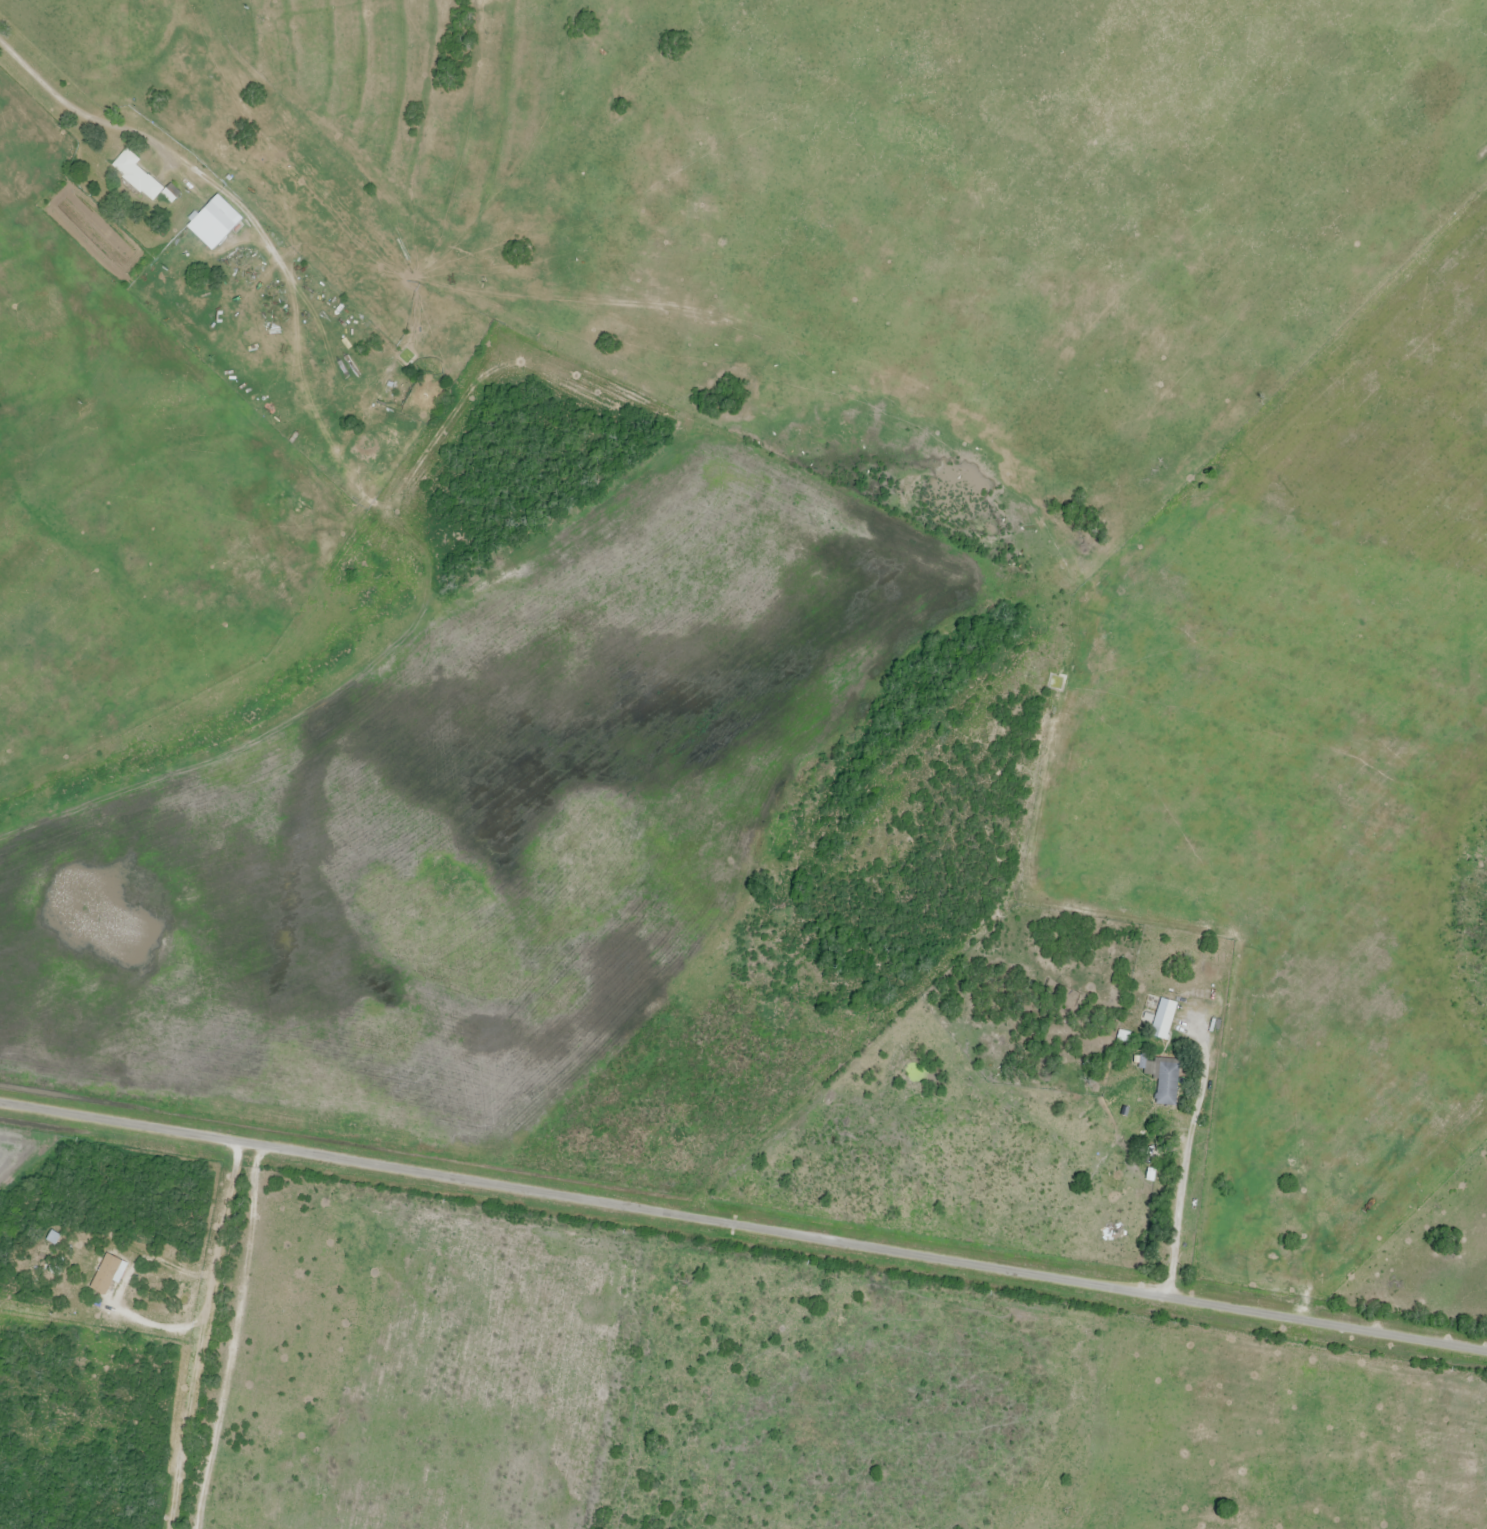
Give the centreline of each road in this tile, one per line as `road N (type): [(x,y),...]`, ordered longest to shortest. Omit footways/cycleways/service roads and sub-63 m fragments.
road 1 (residential): [(1486,1352),(0,1104)]

